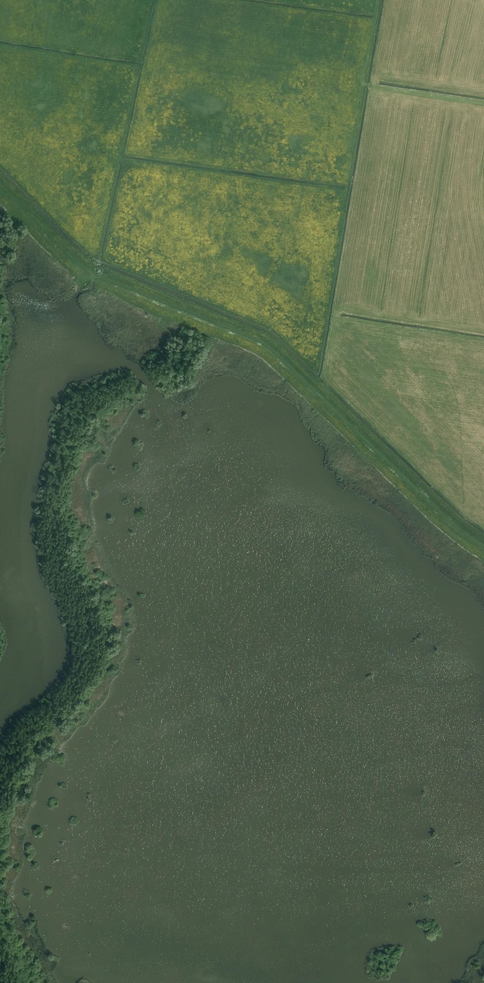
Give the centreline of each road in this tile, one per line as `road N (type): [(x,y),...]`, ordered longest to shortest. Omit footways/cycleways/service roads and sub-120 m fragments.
road 1 (track): [(483,548),(263,343),(76,264),(0,184)]

